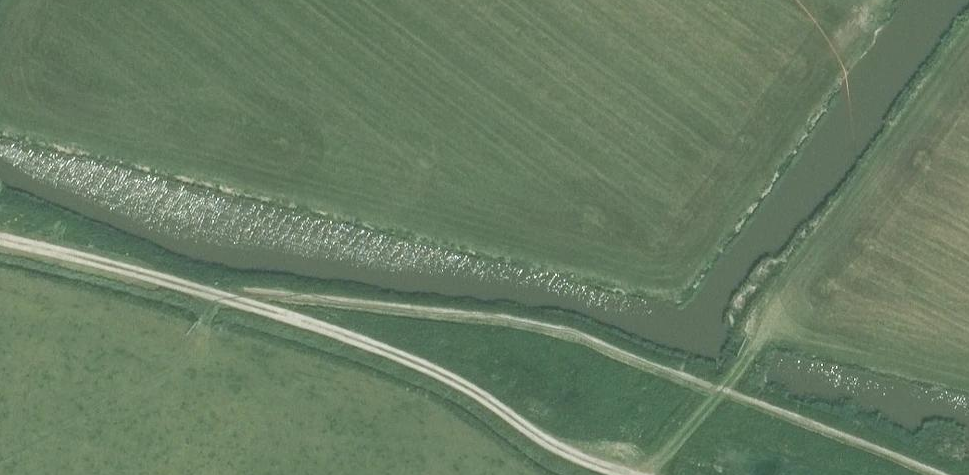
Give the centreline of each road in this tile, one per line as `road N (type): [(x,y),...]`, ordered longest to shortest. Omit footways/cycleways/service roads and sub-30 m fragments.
road 1 (track): [(631,474),(556,449),(437,371),(213,295)]
road 2 (track): [(650,474),(807,296)]
road 3 (track): [(213,295),(0,238)]

